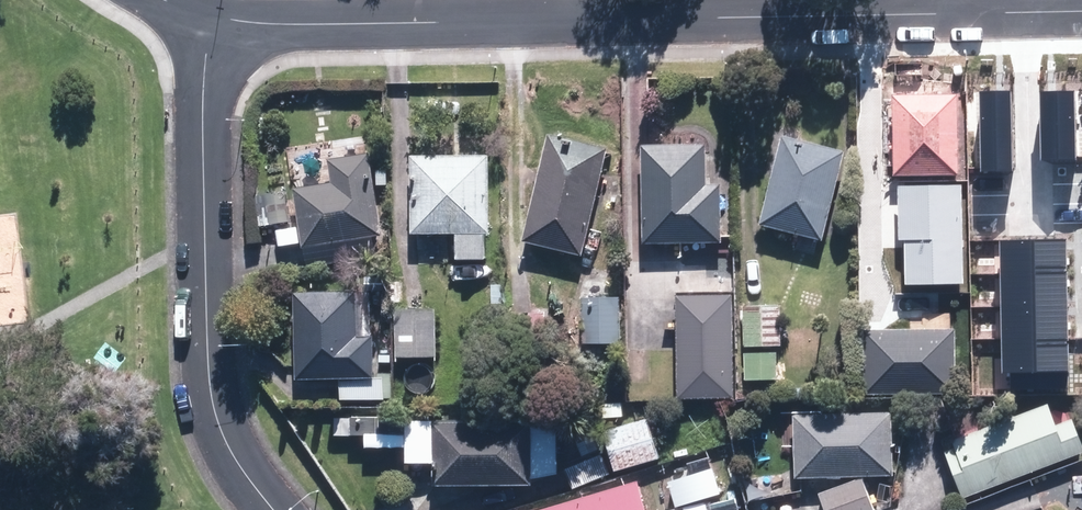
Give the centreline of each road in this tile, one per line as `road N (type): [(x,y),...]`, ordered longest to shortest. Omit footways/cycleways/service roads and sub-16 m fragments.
road 1 (residential): [(969,12),(299,24),(210,16)]
road 2 (residential): [(273,509),(231,454),(211,396),(202,94),(210,16)]

